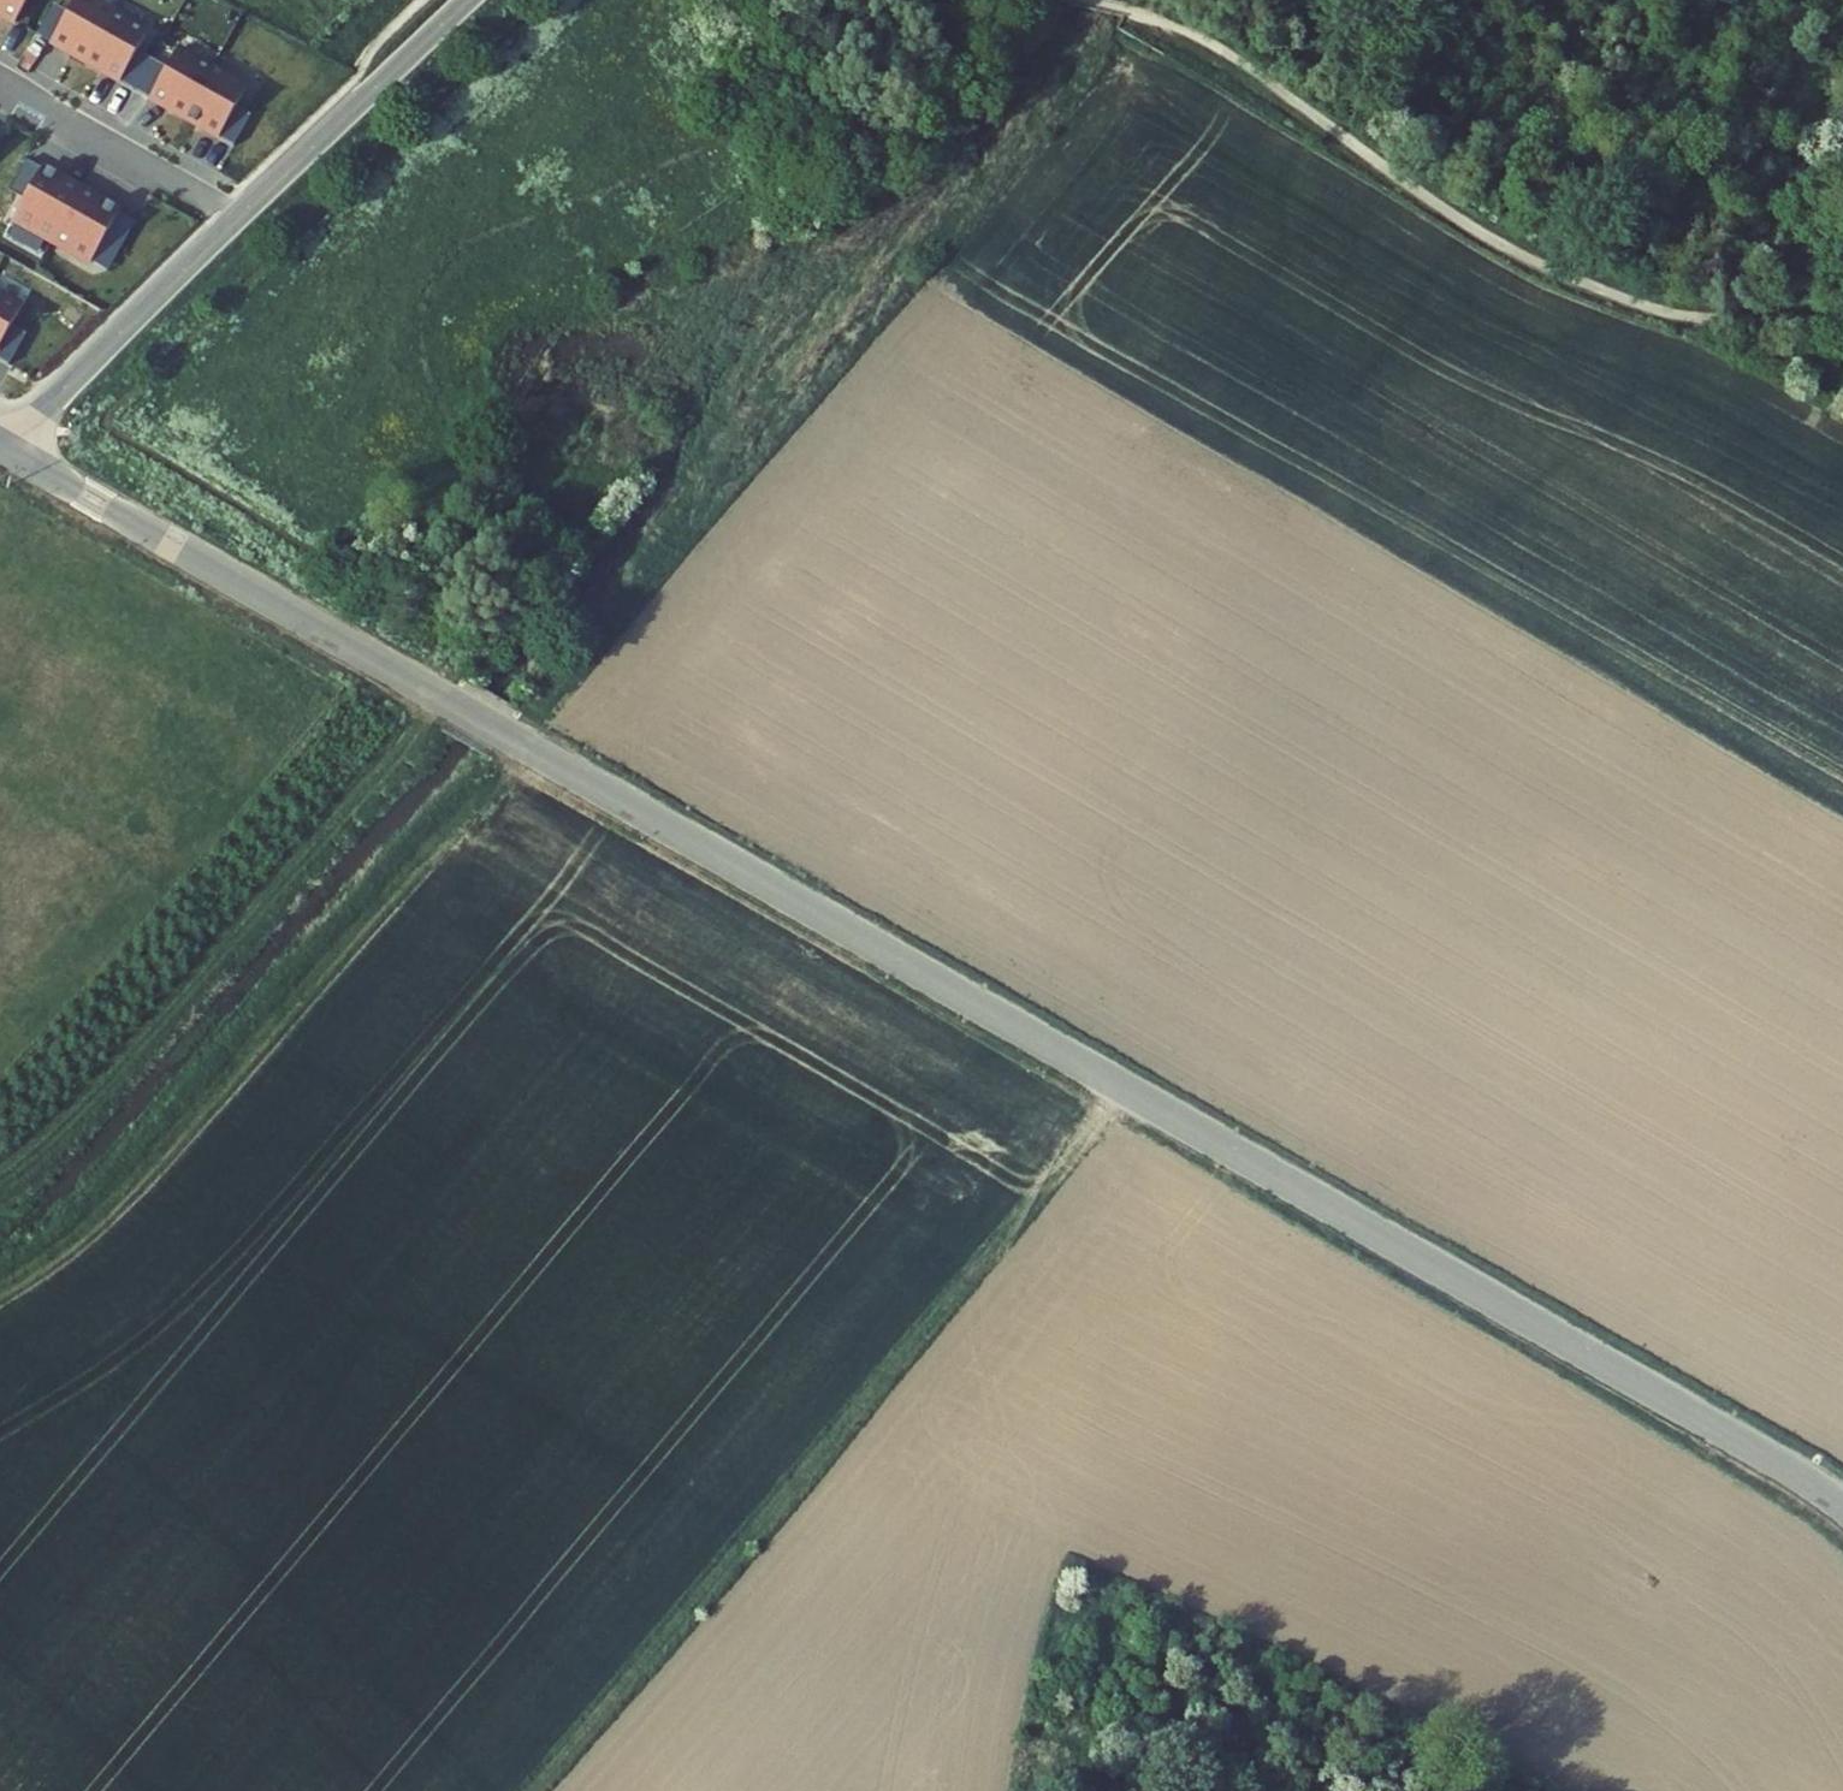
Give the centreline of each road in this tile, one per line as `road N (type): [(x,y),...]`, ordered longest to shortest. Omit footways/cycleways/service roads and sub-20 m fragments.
road 1 (residential): [(5,450),(1842,1506)]
road 2 (residential): [(5,450),(471,0)]
road 3 (residential): [(0,85),(161,177)]

